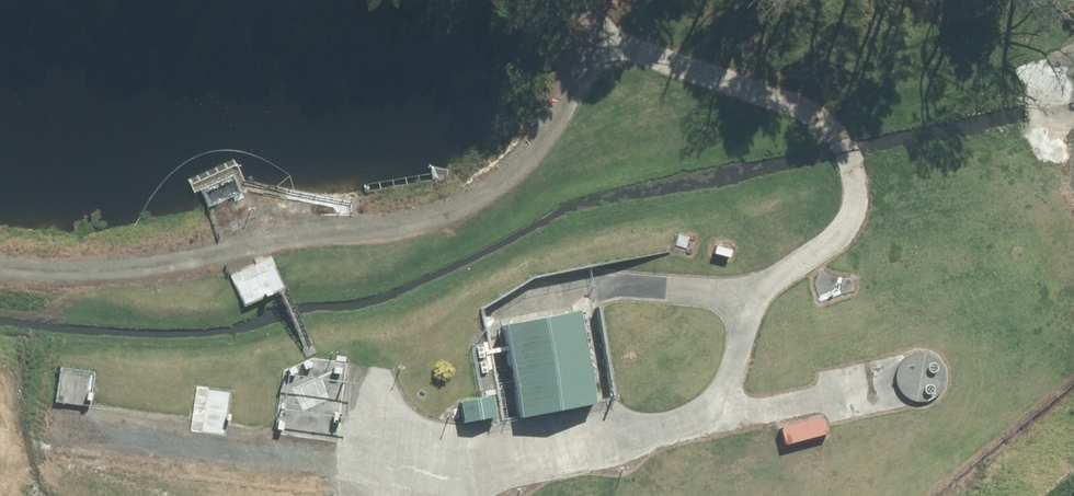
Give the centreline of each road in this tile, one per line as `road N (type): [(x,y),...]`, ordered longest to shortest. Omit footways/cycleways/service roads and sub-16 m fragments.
road 1 (track): [(0,265),(162,263),(426,217),(502,180),(532,152),(579,68),(619,45),(787,103),(840,141),(854,205),(844,227),(797,268),(745,292),(621,285)]
road 2 (track): [(745,292),(738,358),(709,405),(684,422),(564,455),(413,472),(412,495)]
road 3 (track): [(684,422),(892,382)]

